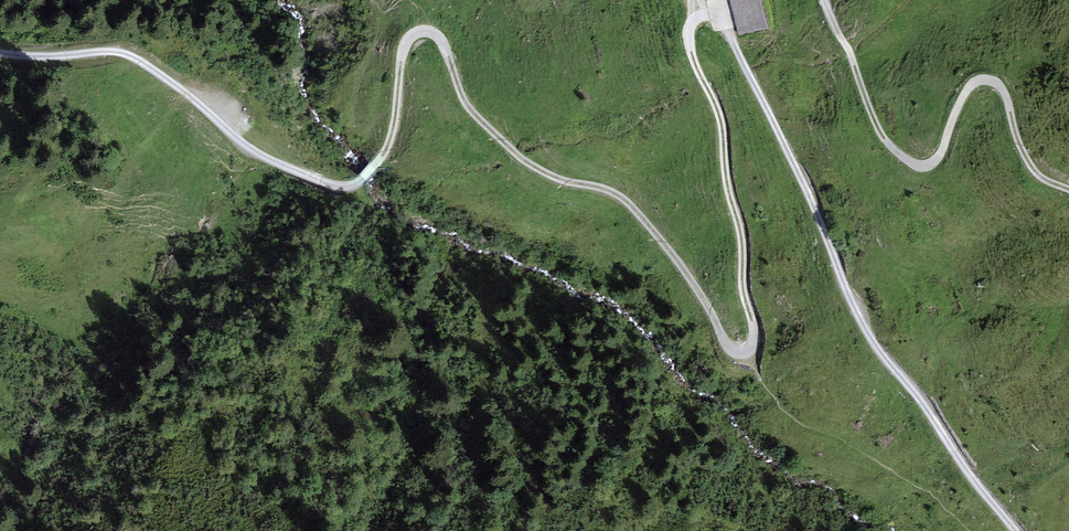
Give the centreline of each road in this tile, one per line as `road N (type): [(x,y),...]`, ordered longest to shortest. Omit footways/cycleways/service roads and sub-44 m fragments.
road 1 (track): [(1028,530),(865,328),(825,209),(726,24),(700,15),(689,36),(722,126),(755,329),(748,352),(734,353),(664,244),(625,200),(554,178),(469,107),(438,34)]
road 2 (track): [(438,34),(408,42),(398,143),(353,200),(248,157),(135,50),(59,58),(0,52)]
road 3 (track): [(1068,190),(1043,179),(1027,161),(994,80),(965,92),(937,161),(911,164),(887,146),(824,0)]

